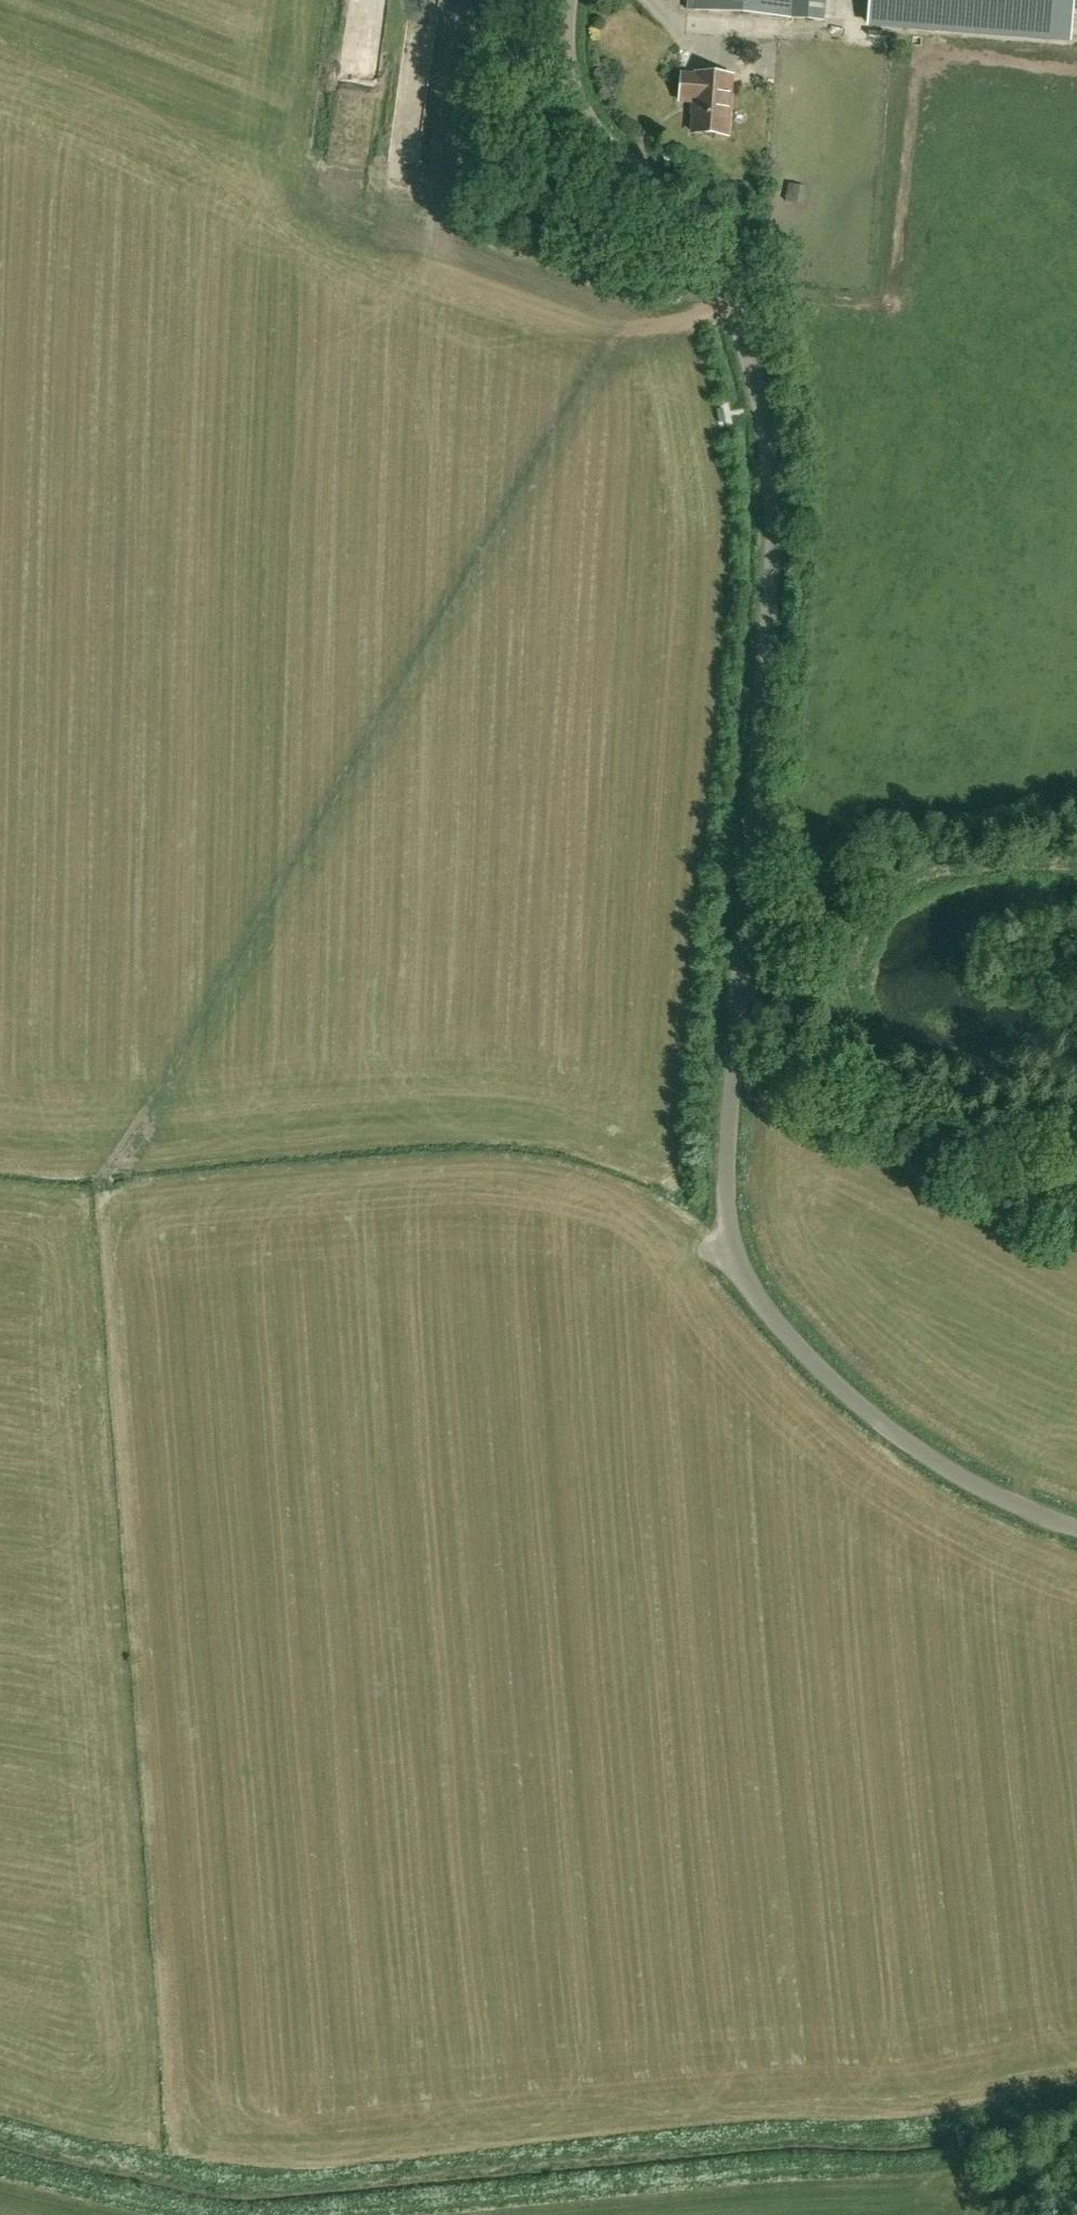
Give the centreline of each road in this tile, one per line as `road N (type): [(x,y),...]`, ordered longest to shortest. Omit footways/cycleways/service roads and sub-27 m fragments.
road 1 (unclassified): [(1076,1529),(1003,1501),(889,1430),(824,1373),(742,1273),(731,1184),(776,534),(770,447),(747,340),(707,236),(611,147),(577,91),(574,0)]

